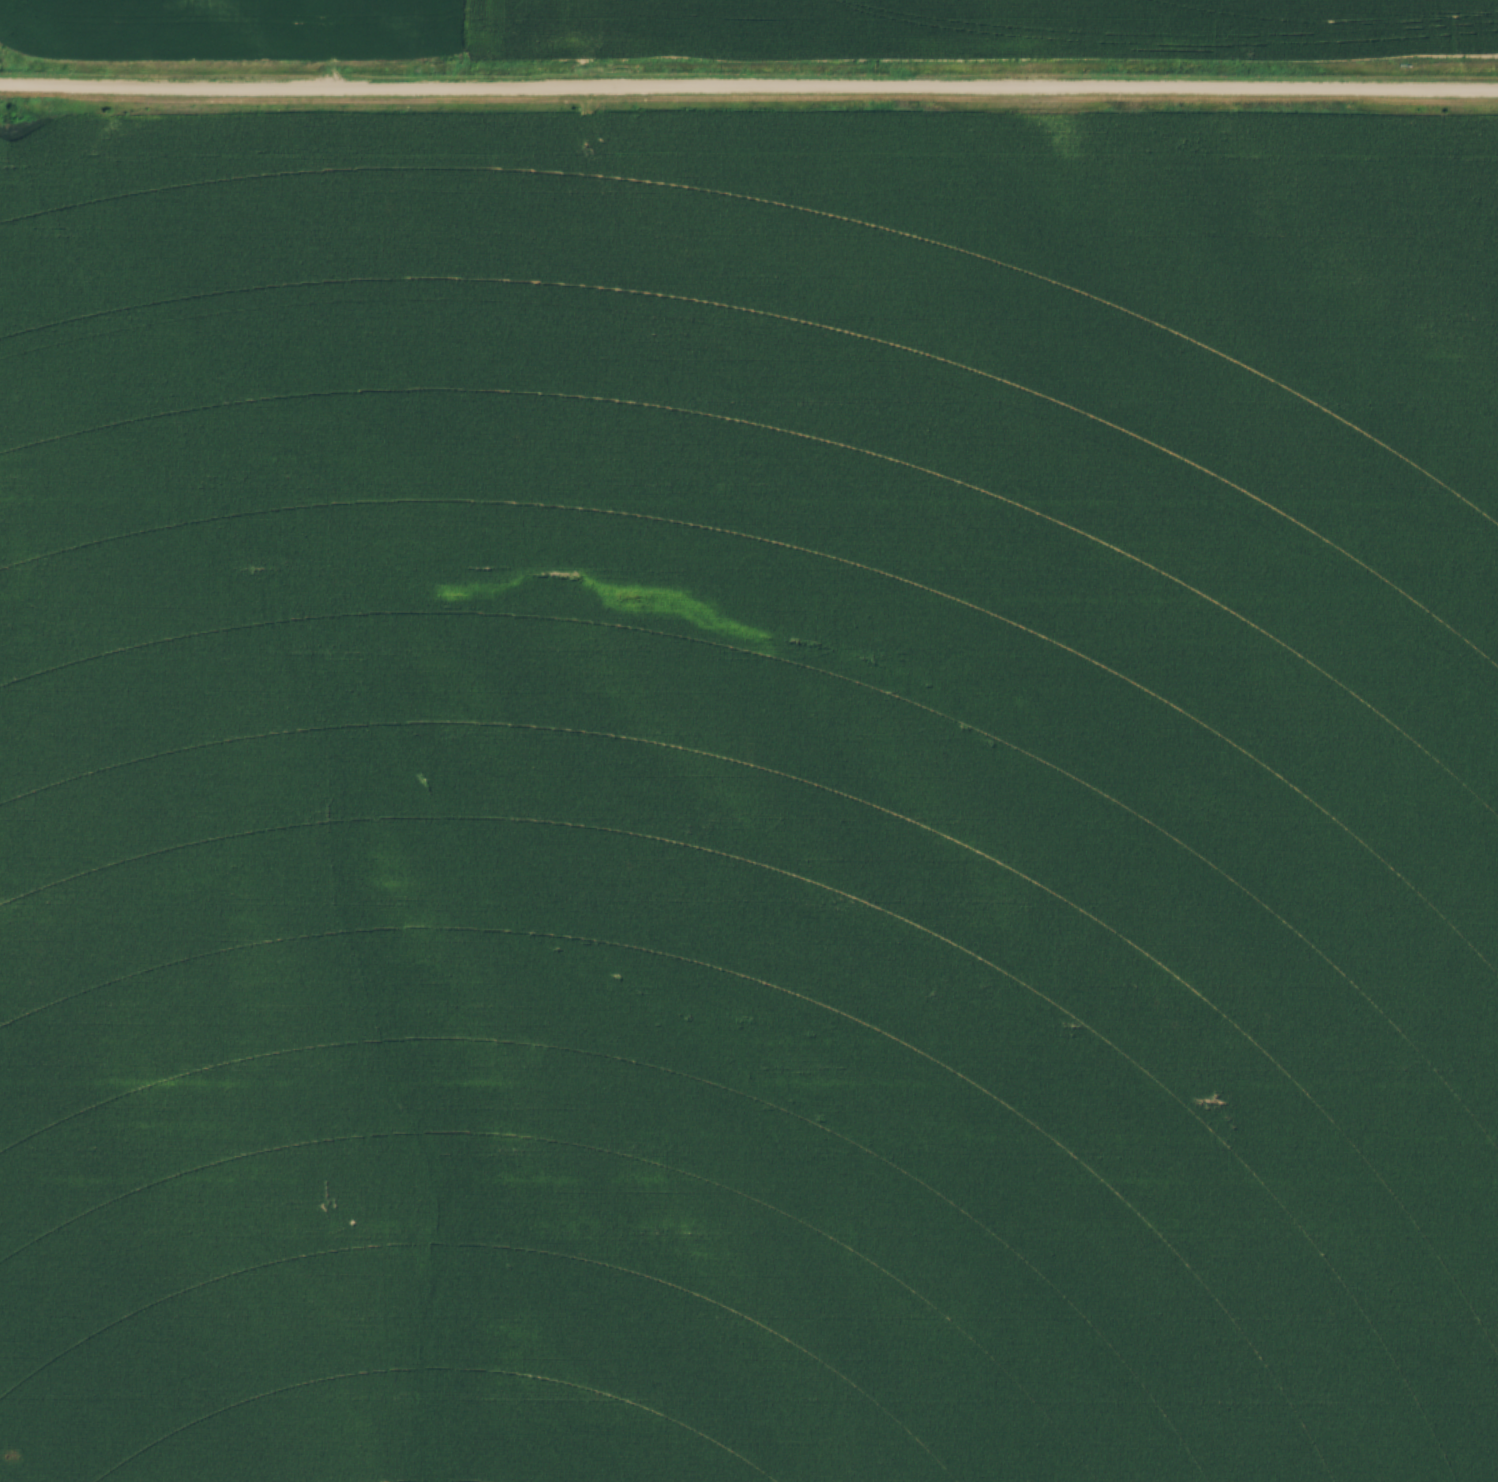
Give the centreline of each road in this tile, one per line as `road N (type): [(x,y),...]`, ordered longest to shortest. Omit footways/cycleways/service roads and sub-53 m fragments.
road 1 (residential): [(1497,95),(0,91)]

